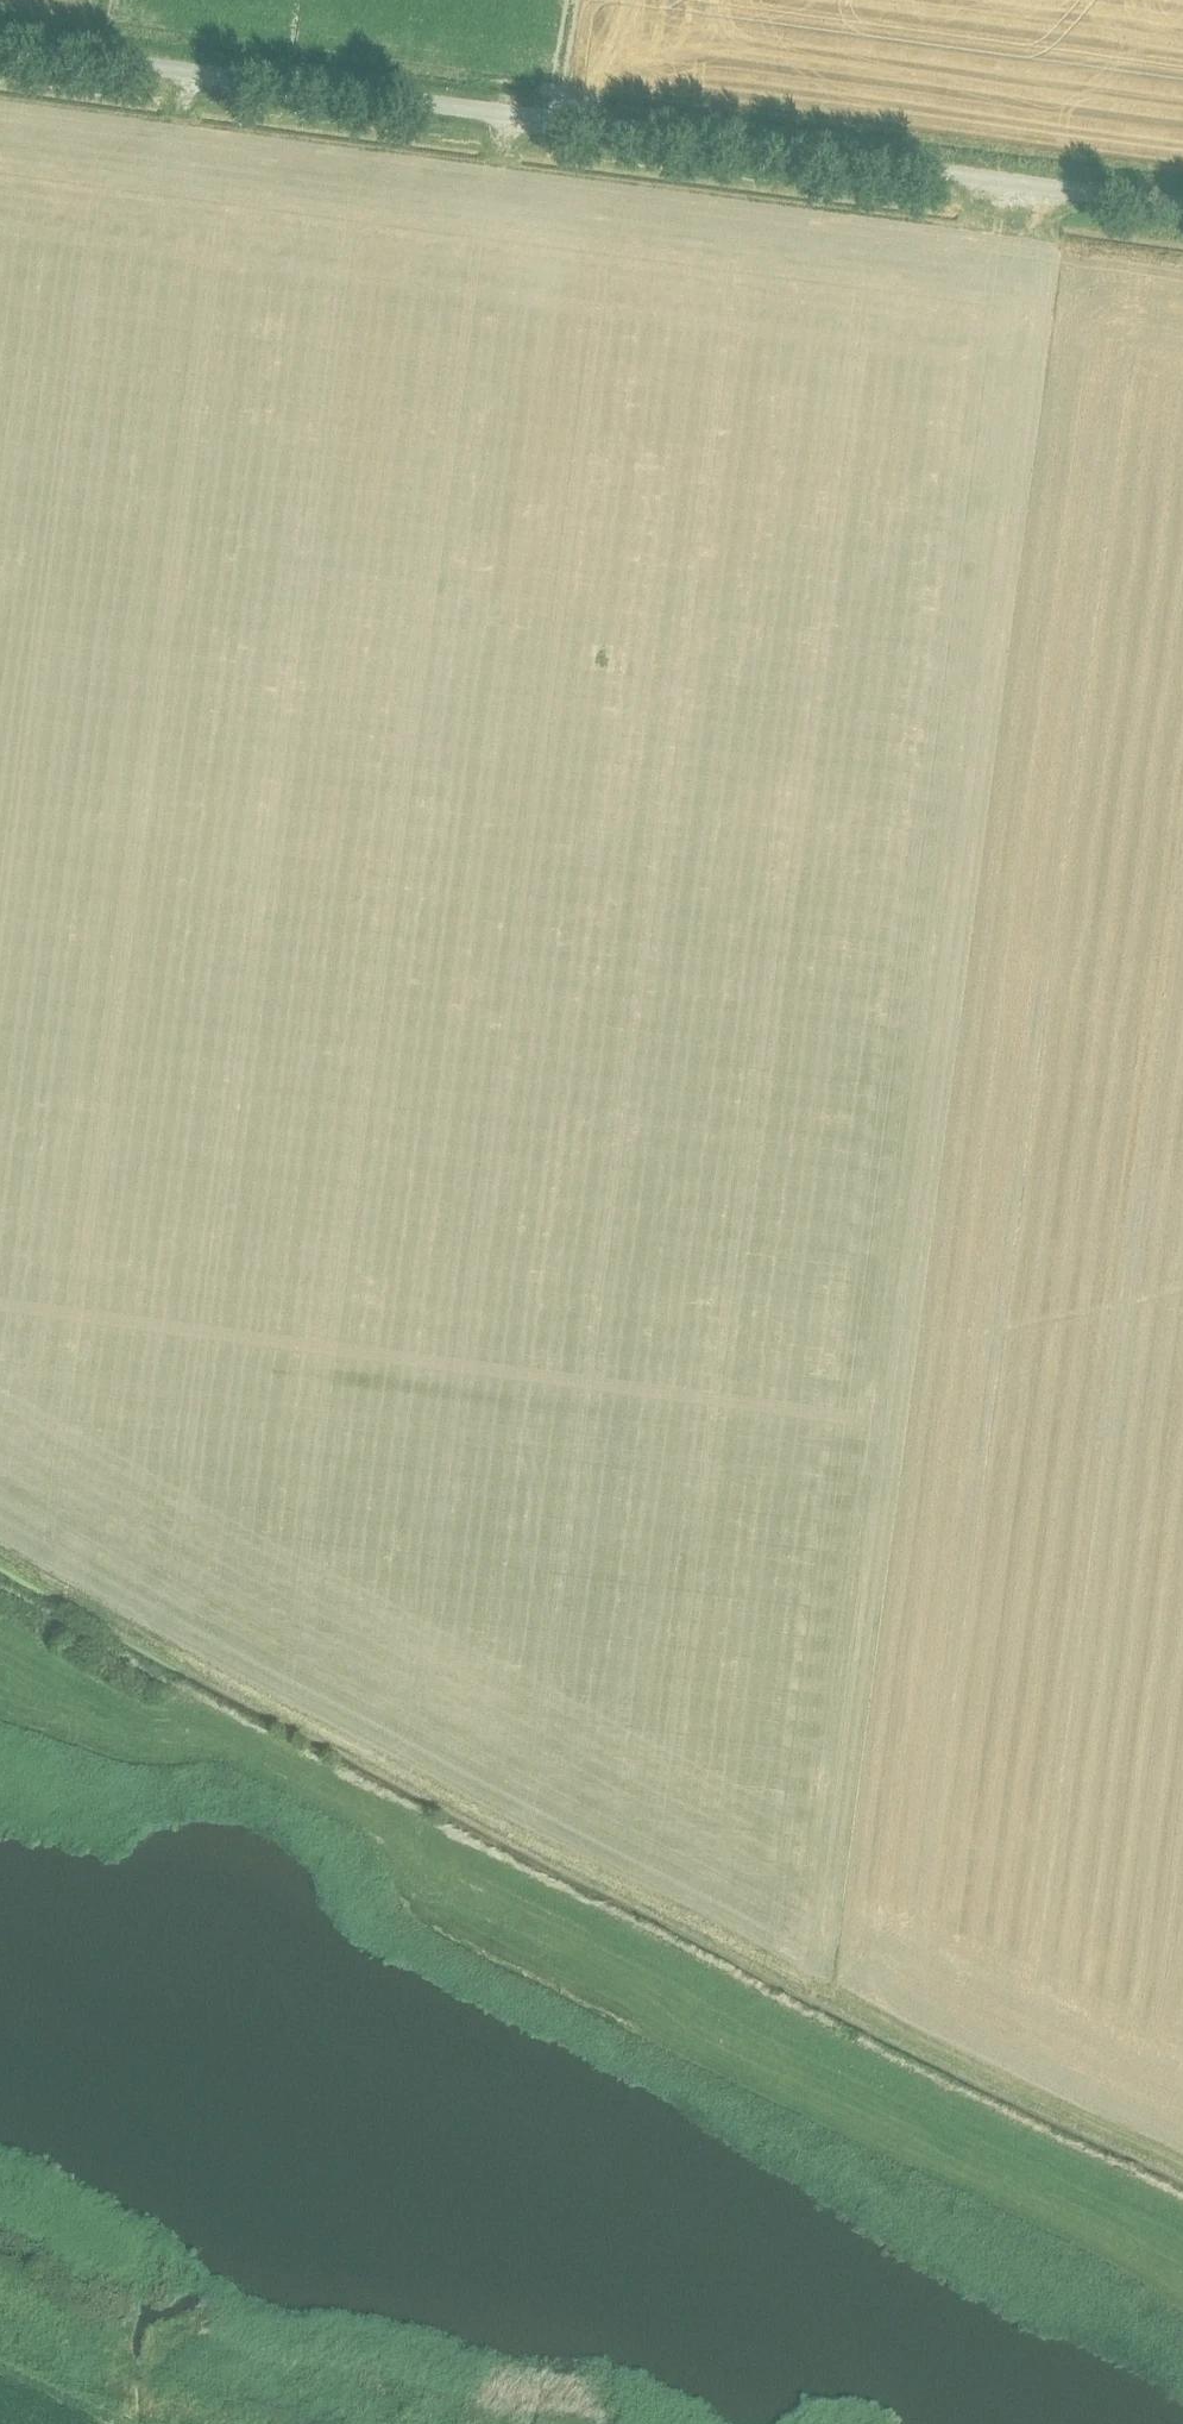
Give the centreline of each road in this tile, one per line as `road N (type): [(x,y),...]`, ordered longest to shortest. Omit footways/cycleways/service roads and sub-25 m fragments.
road 1 (unclassified): [(1182,204),(0,46)]

